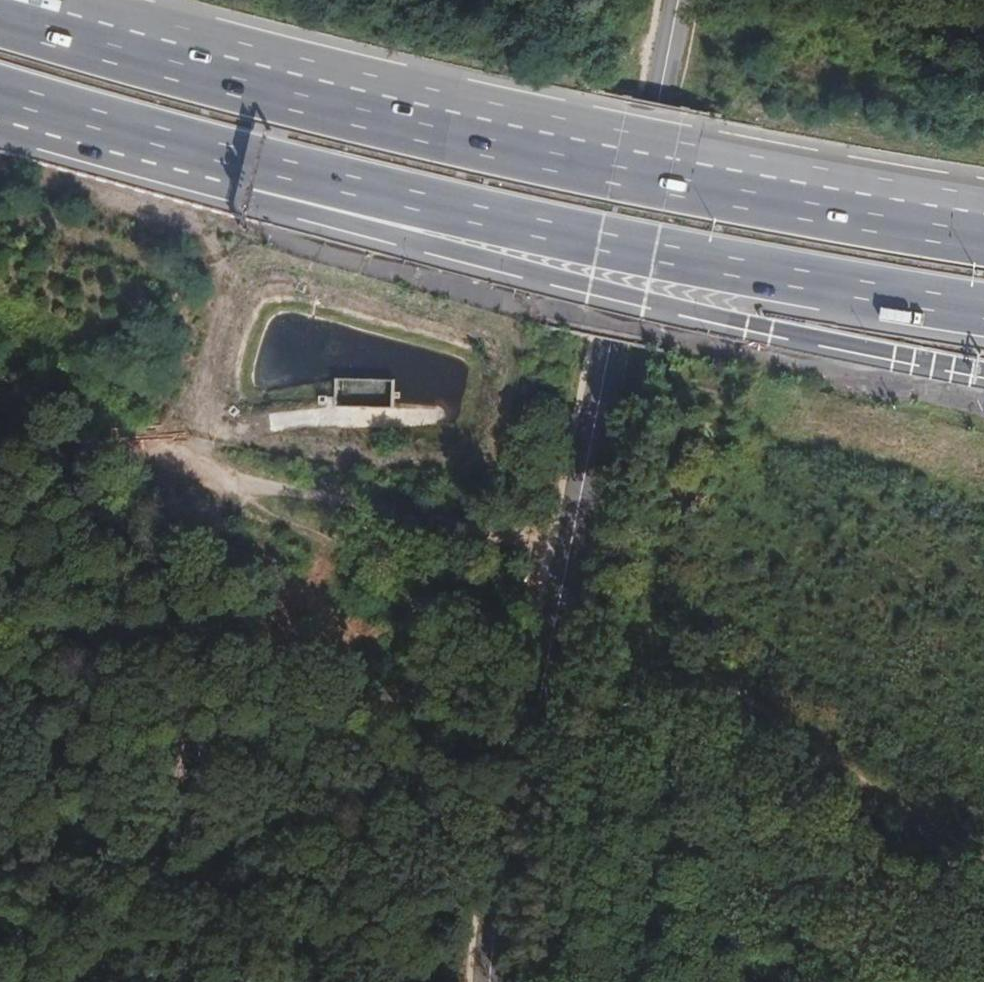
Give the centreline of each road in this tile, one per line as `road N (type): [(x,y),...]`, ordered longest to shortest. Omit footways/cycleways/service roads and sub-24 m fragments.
road 1 (motorway): [(983,229),(720,180),(221,68),(0,6)]
road 2 (tertiary): [(507,981),(551,633),(676,0)]
road 3 (motorway): [(261,161),(337,219),(655,303),(983,370)]
road 4 (motorway): [(261,161),(596,239),(983,311)]
road 5 (track): [(551,633),(395,689),(279,765),(156,884),(71,981)]
road 6 (track): [(983,849),(636,637),(627,786)]
road 7 (track): [(565,564),(229,494)]
road 8 (track): [(627,786),(720,845),(887,981)]
road 9 (motorway): [(0,100),(261,161)]
road 10 (track): [(229,494),(0,398)]
road 11 (track): [(627,786),(594,823),(543,981)]

